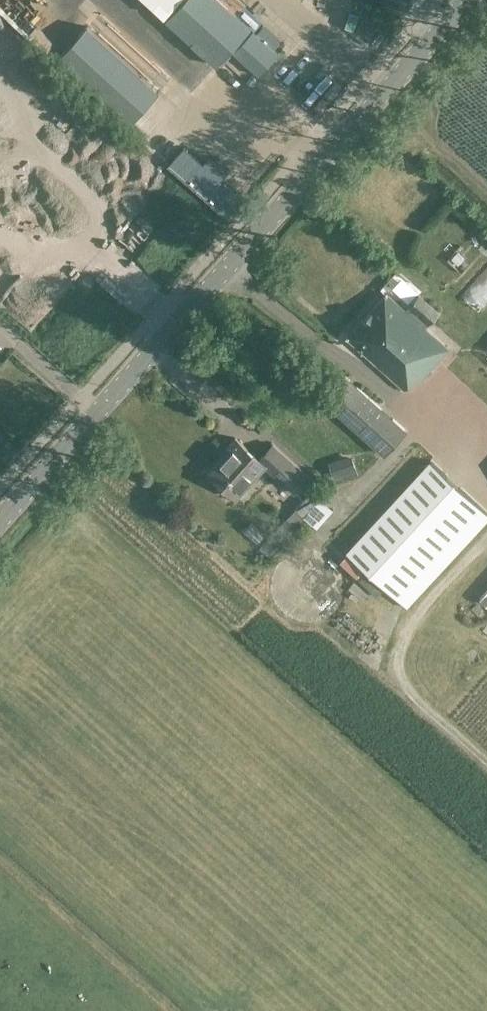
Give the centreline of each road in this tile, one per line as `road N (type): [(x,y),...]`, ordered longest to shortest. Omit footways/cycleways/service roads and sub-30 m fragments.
road 1 (tertiary): [(0,520),(466,0)]
road 2 (track): [(130,0),(312,171)]

